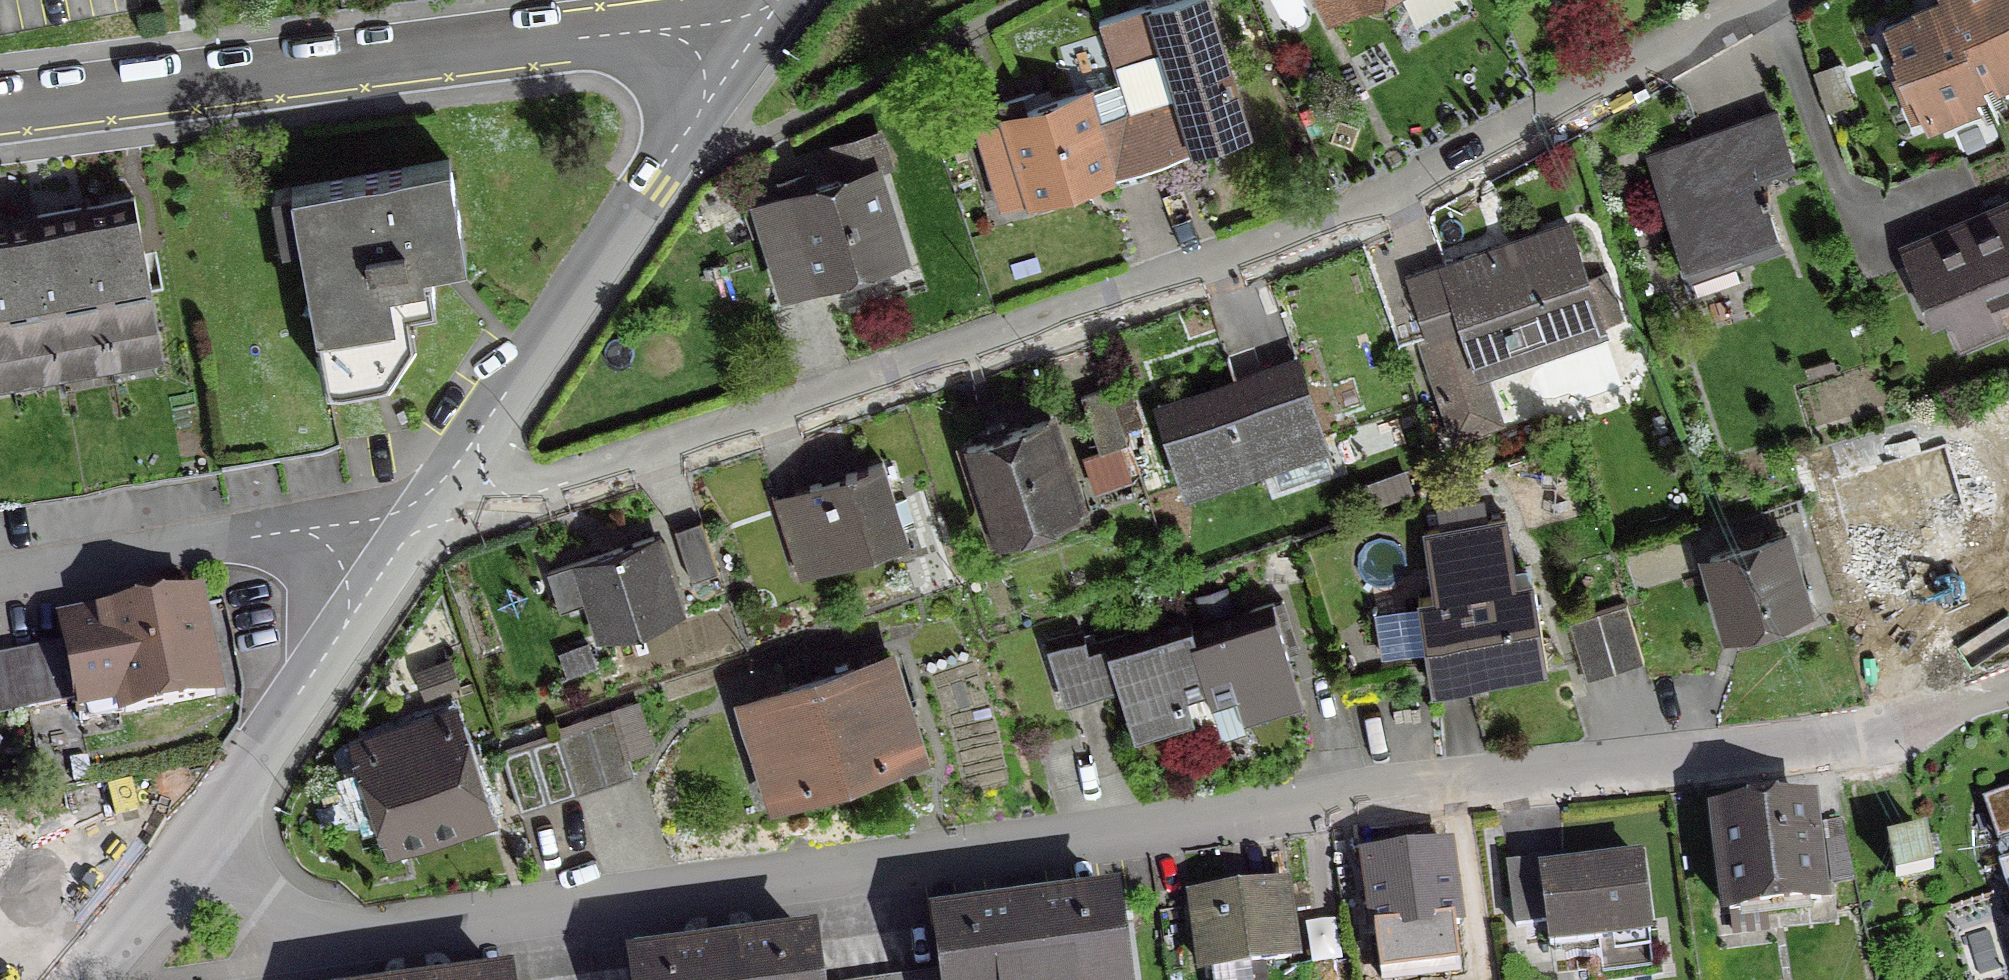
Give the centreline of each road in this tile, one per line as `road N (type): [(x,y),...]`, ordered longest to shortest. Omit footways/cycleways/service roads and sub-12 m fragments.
road 1 (residential): [(2008,690),(1882,733),(1795,748),(371,934),(268,934),(175,880)]
road 2 (residential): [(455,474),(512,495),(559,489),(1326,227),(1622,79),(1755,0)]
road 3 (residential): [(0,110),(614,34),(678,35),(747,56)]
road 4 (residential): [(747,56),(650,183),(455,474)]
road 5 (residential): [(0,581),(258,537),(329,547),(383,580)]
road 6 (residential): [(383,580),(175,880)]
road 7 (residential): [(455,474),(383,580)]
road 8 (residential): [(175,880),(95,979)]

